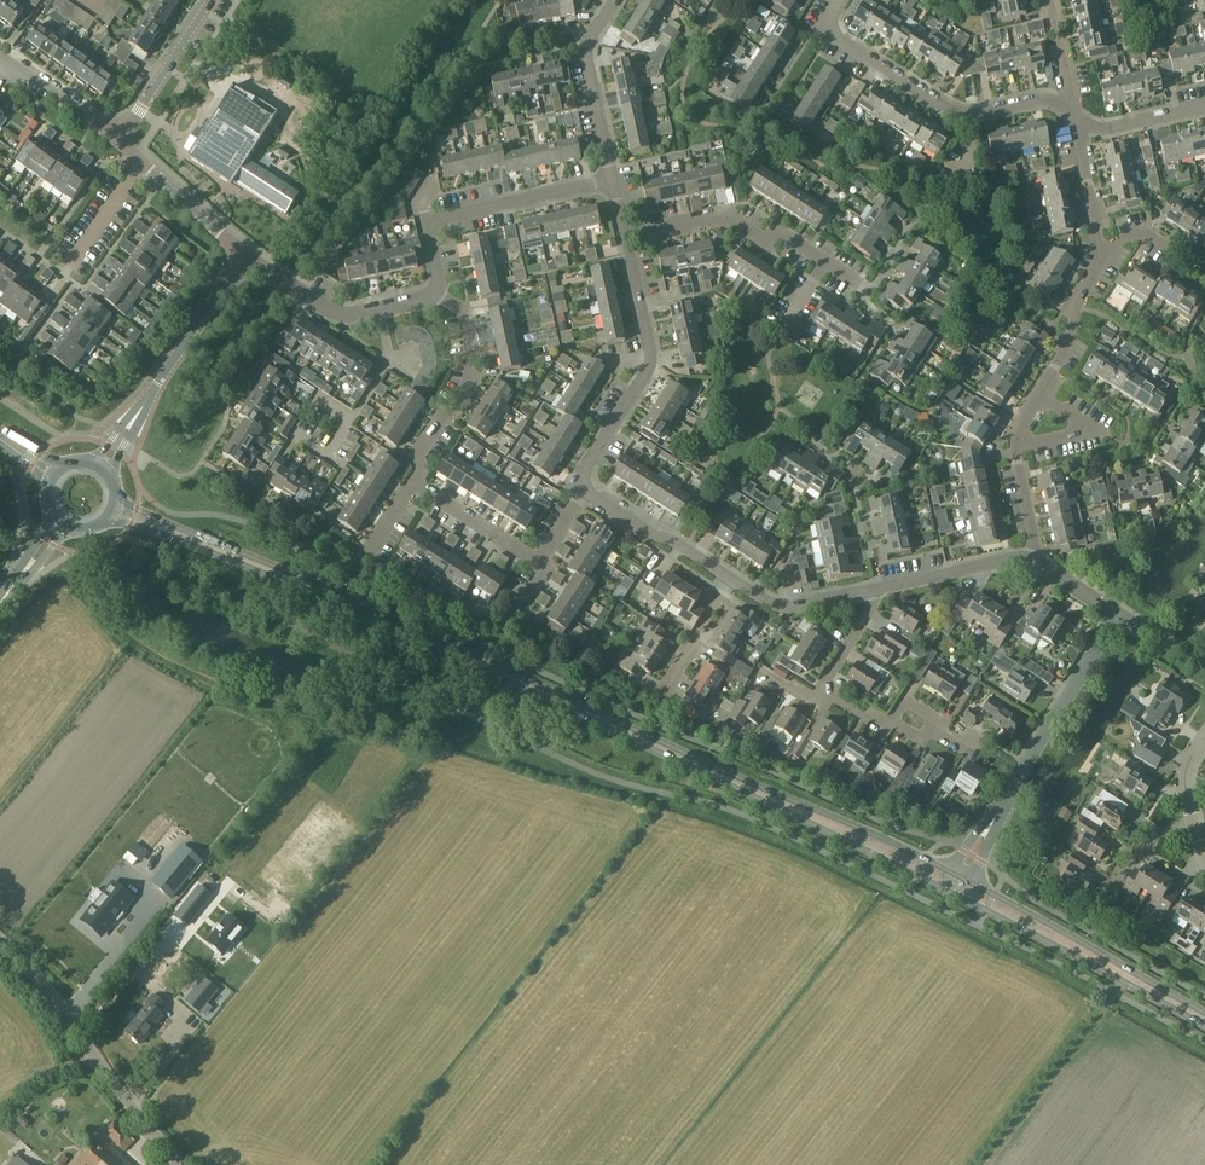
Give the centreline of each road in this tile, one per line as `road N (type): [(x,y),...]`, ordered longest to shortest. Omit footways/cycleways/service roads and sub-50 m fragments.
road 1 (secondary): [(107,518),(366,614),(953,894)]
road 2 (secondary): [(952,873),(116,498)]
road 3 (unclassified): [(201,1164),(69,994),(0,920)]
road 4 (residential): [(1075,116),(1040,98),(1000,111),(949,110),(836,36),(830,26),(841,0)]
road 5 (secondary): [(953,894),(1204,1025)]
road 6 (residential): [(586,489),(577,483),(650,355),(624,238)]
road 7 (secondary): [(1204,1013),(970,882)]
road 8 (residential): [(435,292),(431,223),(612,181)]
road 9 (residential): [(993,819),(1115,613)]
road 10 (residential): [(411,484),(419,453),(474,373),(464,309),(435,292)]
road 11 (residential): [(435,292),(353,315),(332,312),(243,256)]
road 12 (residential): [(823,261),(774,232),(728,218),(624,238)]
road 13 (residential): [(612,181),(585,56),(613,0)]
road 14 (tertiary): [(139,409),(243,256)]
road 15 (residential): [(729,579),(586,489)]
road 16 (tertiary): [(119,141),(210,0)]
road 17 (residential): [(973,756),(936,733),(875,725),(828,693)]
road 18 (residential): [(1038,564),(1011,560),(880,588)]
road 19 (residential): [(880,588),(786,607),(729,579)]
road 20 (residential): [(541,562),(411,484)]
road 21 (residential): [(119,141),(0,55)]
road 22 (residential): [(1101,260),(1075,116)]
road 23 (residential): [(1043,394),(1101,260)]
road 24 (tertiary): [(243,256),(142,163)]
road 25 (residential): [(1018,442),(1092,431),(1043,394)]
road 26 (residential): [(1075,116),(1111,128),(1204,106)]
road 27 (residential): [(661,691),(729,579)]
road 28 (residential): [(69,266),(142,163)]
road 29 (residential): [(1038,564),(1018,442)]
road 30 (residential): [(1113,901),(1159,829),(1194,827)]

